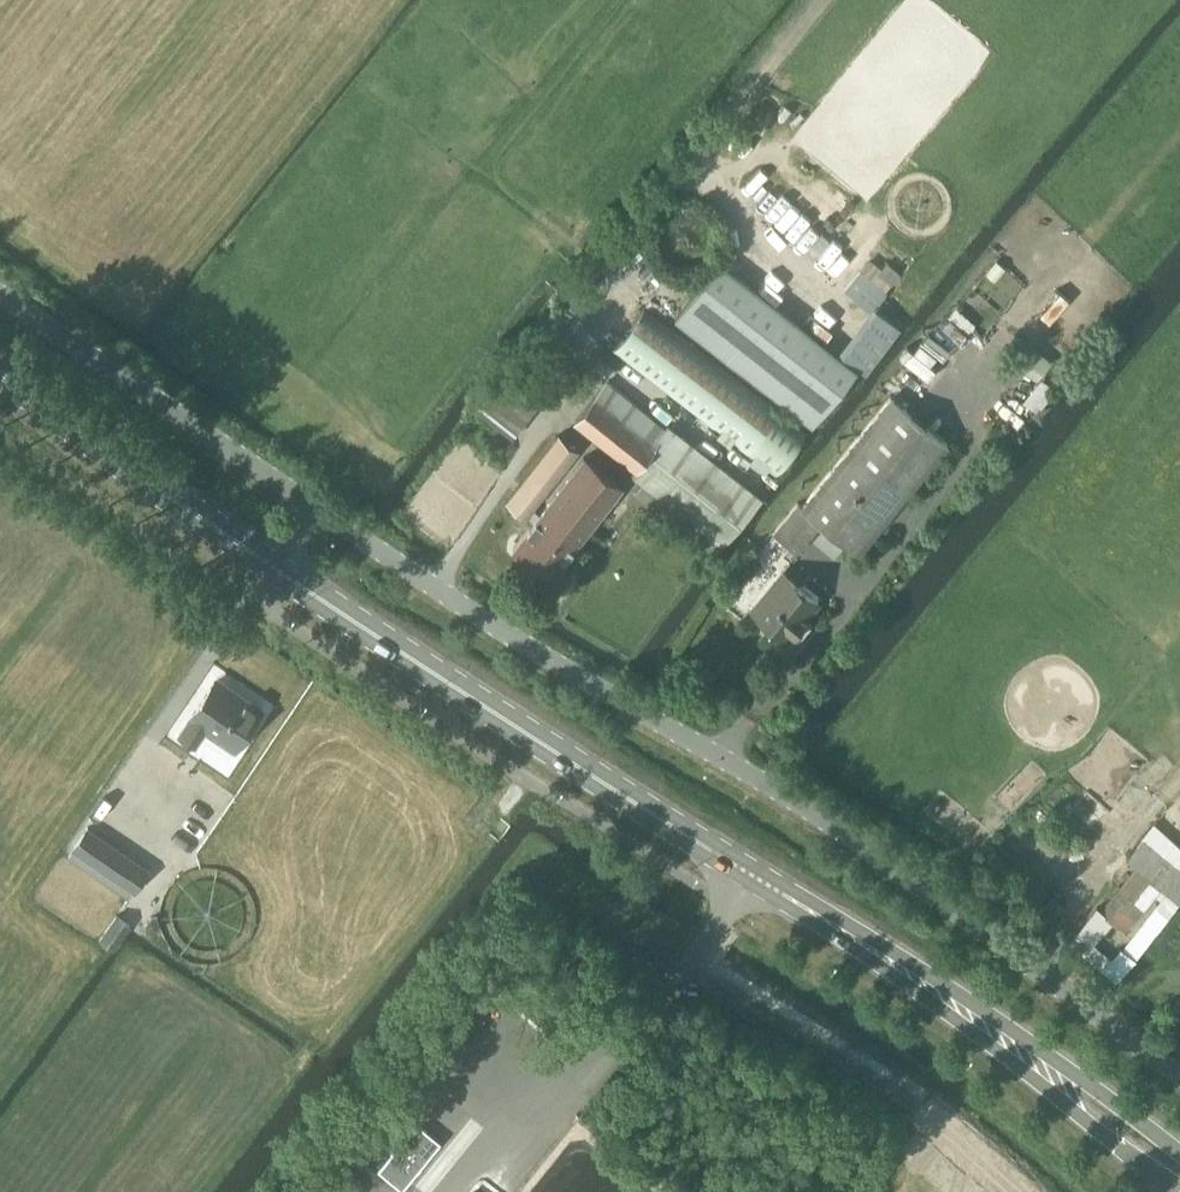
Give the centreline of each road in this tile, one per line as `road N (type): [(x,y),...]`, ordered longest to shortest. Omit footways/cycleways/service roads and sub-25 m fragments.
road 1 (residential): [(1179,1075),(760,779),(321,513)]
road 2 (residential): [(279,571),(255,603),(498,762),(732,905),(752,875)]
road 3 (secondary): [(752,875),(279,571)]
road 4 (secondary): [(844,931),(1171,1191)]
road 5 (secondary): [(1179,1154),(985,1012),(844,931)]
road 6 (residential): [(321,513),(0,291)]
road 7 (secondary): [(279,571),(0,372)]
road 8 (track): [(1026,964),(1179,773)]

